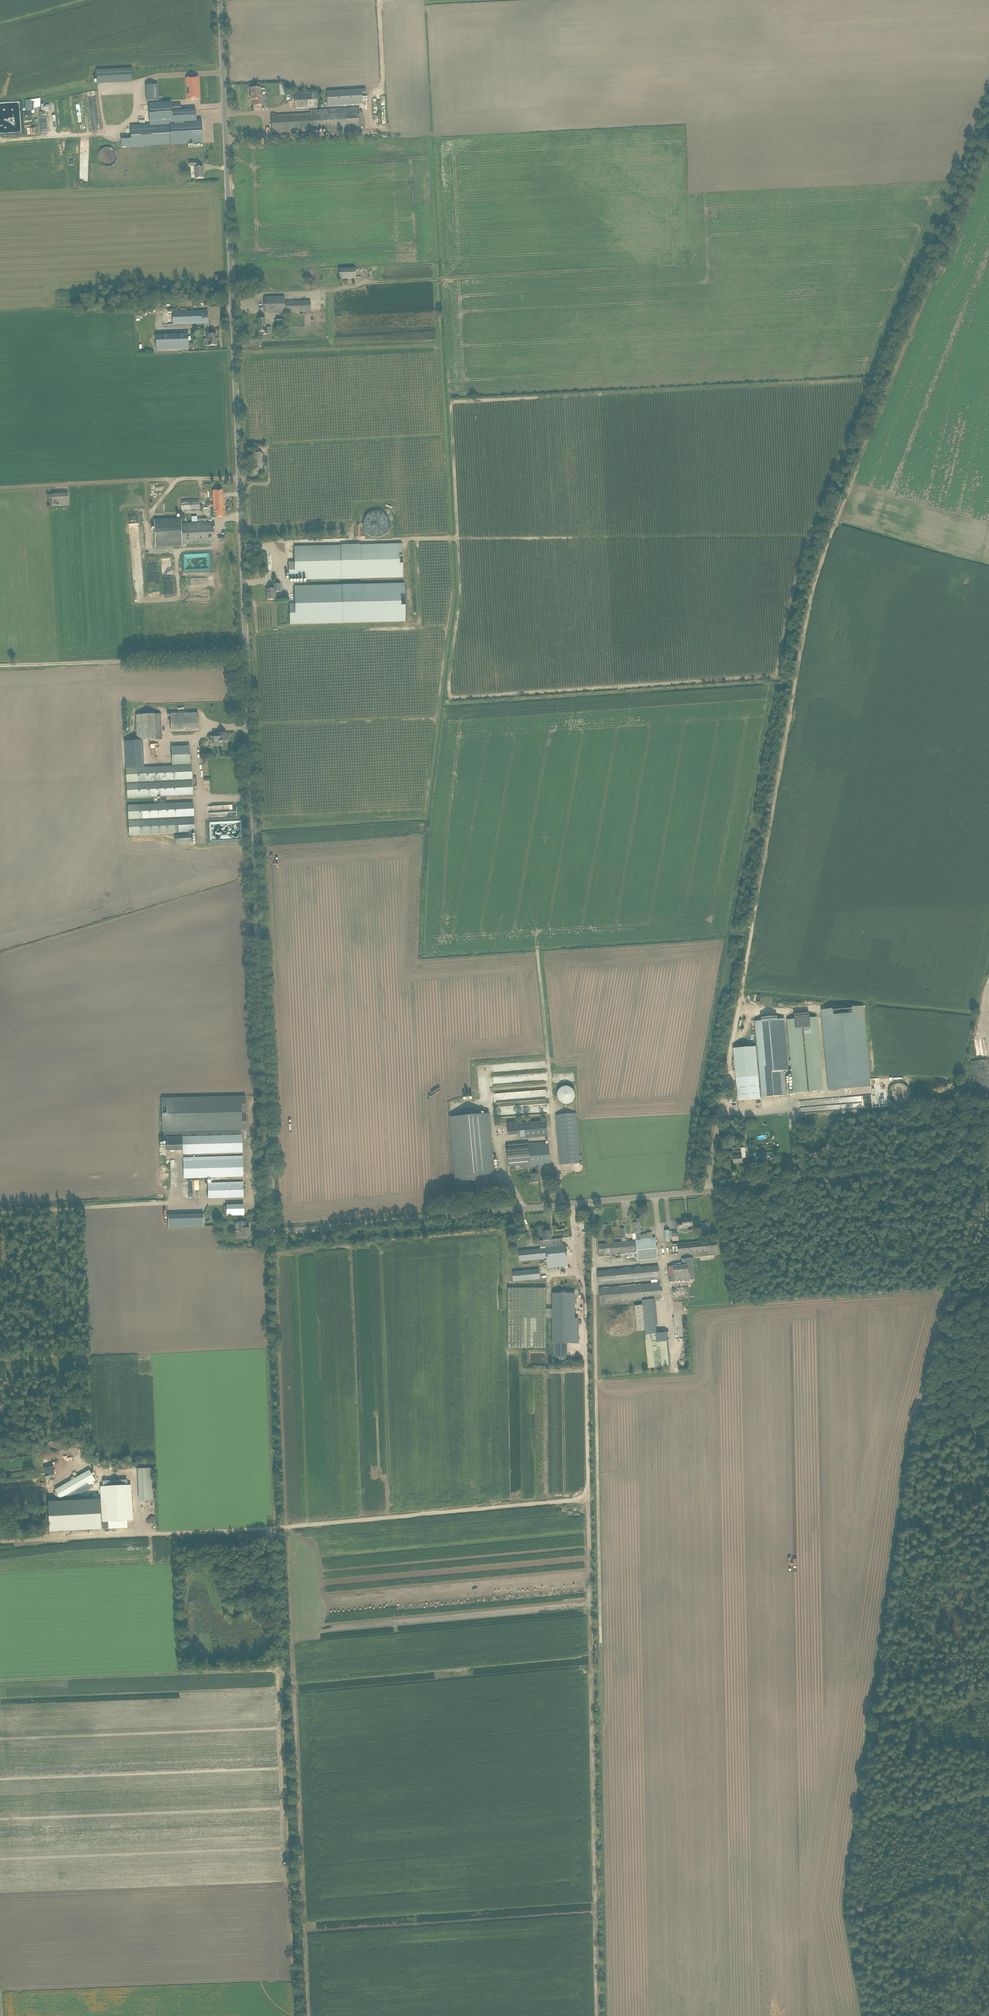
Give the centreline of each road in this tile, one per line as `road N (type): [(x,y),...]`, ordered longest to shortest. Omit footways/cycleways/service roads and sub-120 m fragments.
road 1 (unclassified): [(275,1232),(221,0)]
road 2 (track): [(586,1364),(588,1487),(573,1500),(285,1528),(0,1542)]
road 3 (unclassified): [(275,1232),(988,1164)]
road 4 (track): [(604,1835),(594,1290)]
road 5 (track): [(248,657),(0,667)]

